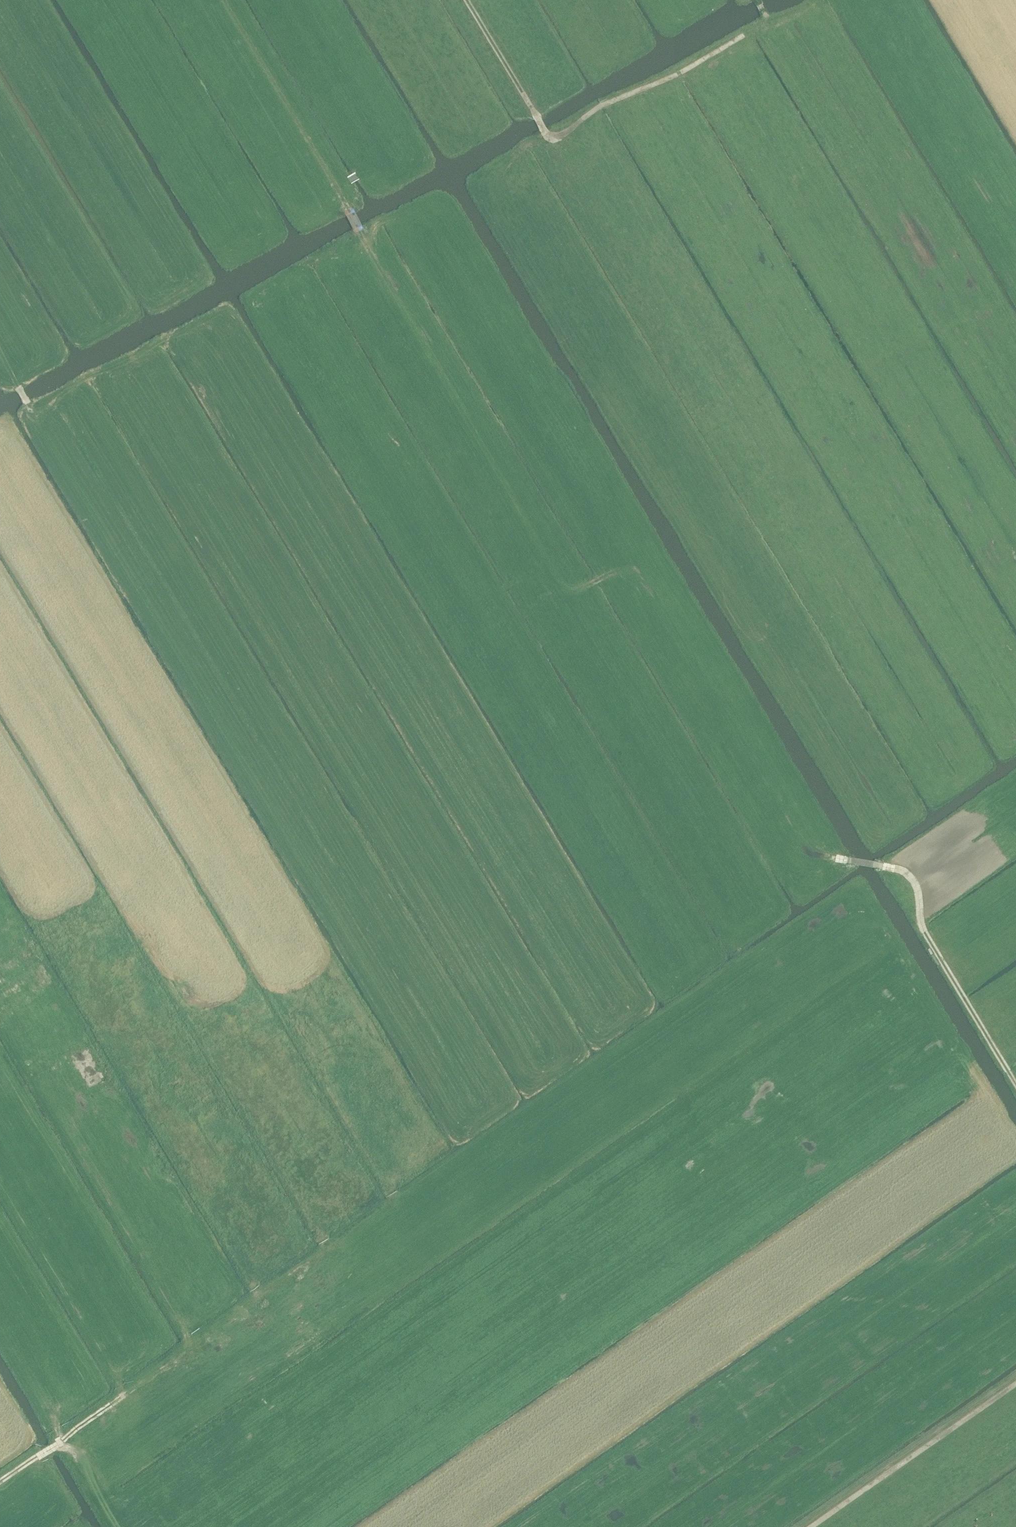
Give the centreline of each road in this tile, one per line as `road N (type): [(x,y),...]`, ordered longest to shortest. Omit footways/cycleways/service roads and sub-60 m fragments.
road 1 (track): [(808,8),(604,104),(554,137),(466,0)]
road 2 (track): [(1015,1085),(921,924),(918,888),(905,871),(836,859)]
road 3 (track): [(359,230),(222,0)]
road 4 (track): [(812,1526),(1015,1385)]
road 5 (track): [(115,1526),(0,1331)]
road 6 (track): [(0,357),(28,404),(46,413),(61,394),(174,338)]
road 7 (track): [(0,1482),(136,1388)]

